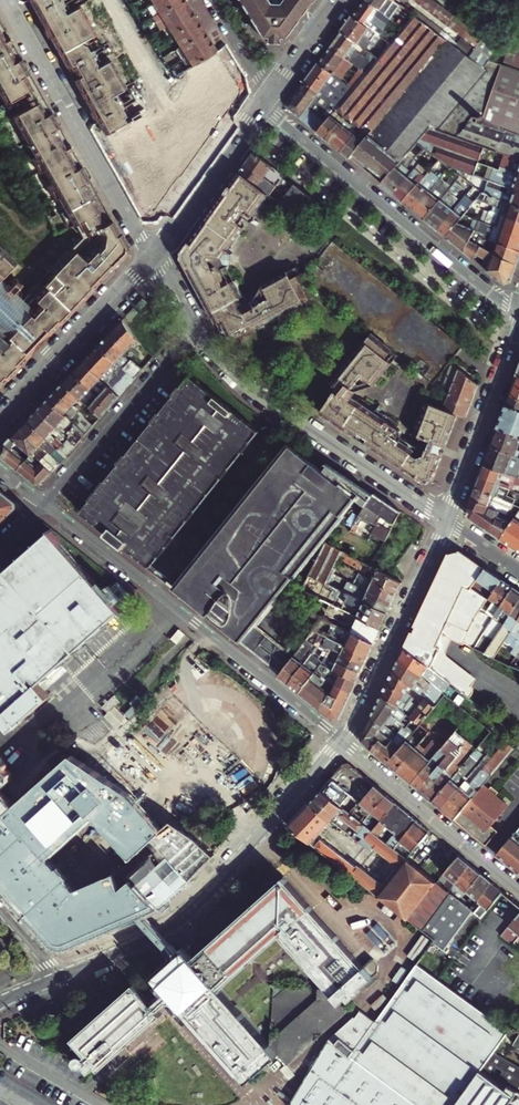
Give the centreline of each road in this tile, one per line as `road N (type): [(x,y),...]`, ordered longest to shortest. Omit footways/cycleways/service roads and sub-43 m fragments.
road 1 (residential): [(42,502),(341,741)]
road 2 (residential): [(56,976),(175,920),(341,741)]
road 3 (residential): [(518,303),(487,293),(261,105)]
road 4 (residential): [(446,522),(234,370),(198,328)]
road 5 (residential): [(152,257),(6,0)]
road 6 (residential): [(341,741),(446,522)]
road 7 (residential): [(42,502),(198,328)]
road 8 (residential): [(341,741),(518,890)]
road 9 (residential): [(152,257),(0,422)]
road 10 (residential): [(446,522),(518,327)]
road 11 (residential): [(261,105),(152,257)]

